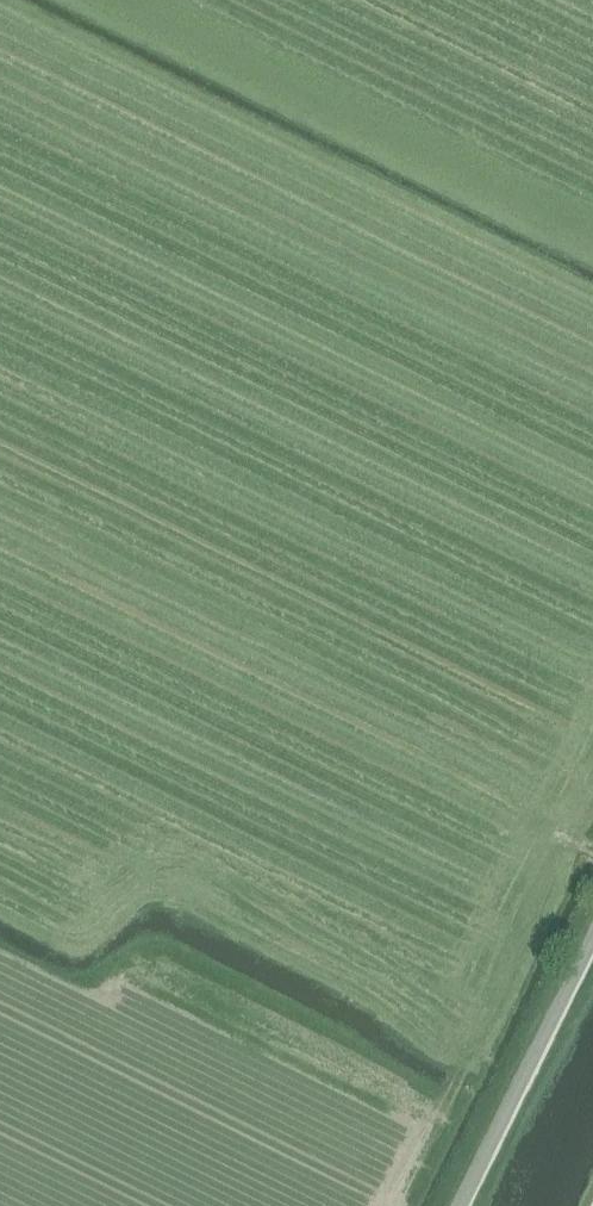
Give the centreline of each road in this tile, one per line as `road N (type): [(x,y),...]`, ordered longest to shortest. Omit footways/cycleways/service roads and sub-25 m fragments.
road 1 (unclassified): [(460,1205),(592,939)]

